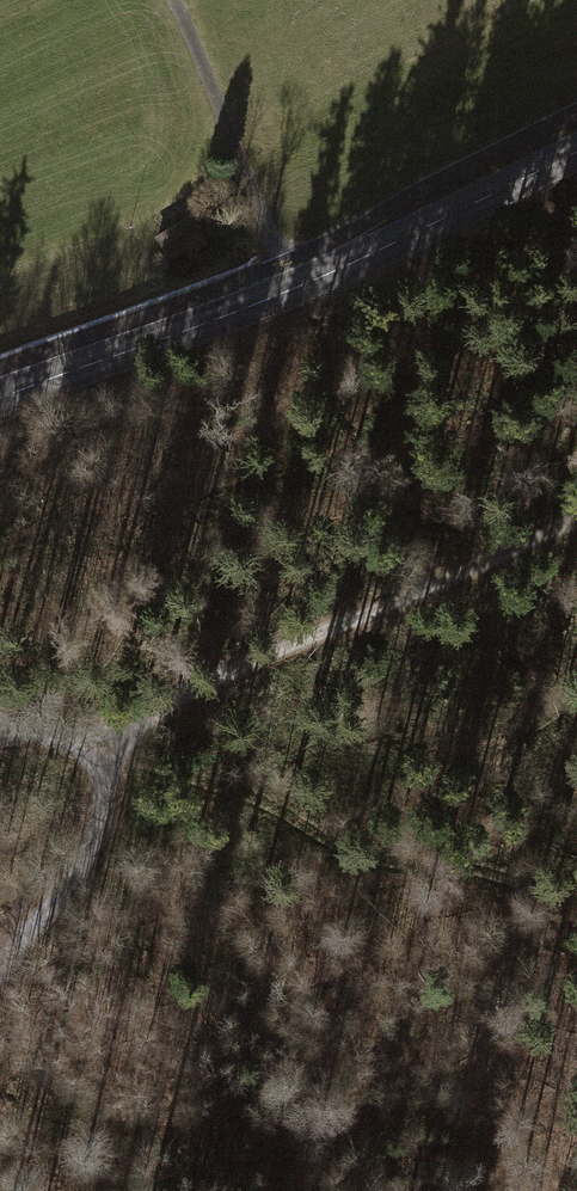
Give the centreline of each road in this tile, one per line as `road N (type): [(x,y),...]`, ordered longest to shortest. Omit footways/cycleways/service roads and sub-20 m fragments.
road 1 (secondary): [(576,153),(283,294),(0,398)]
road 2 (track): [(82,754),(289,644),(576,516)]
road 3 (track): [(283,294),(266,224),(174,0)]
road 4 (track): [(0,975),(88,848),(98,802),(82,754)]

